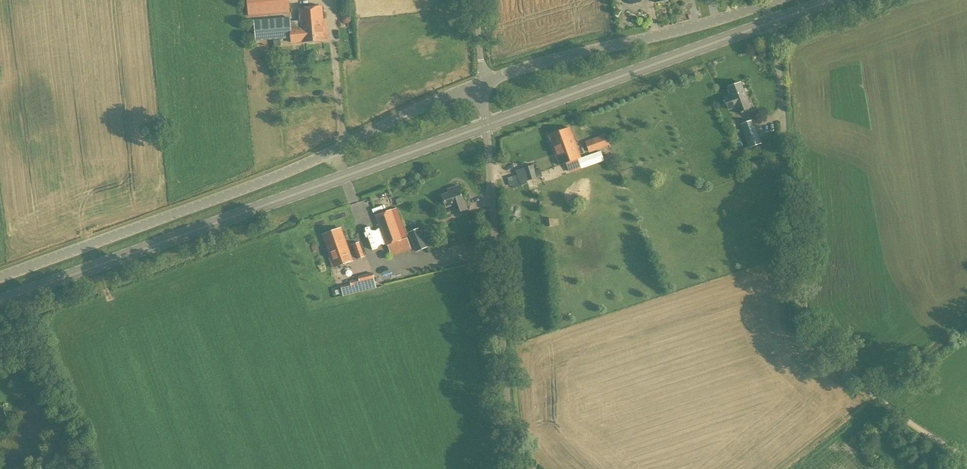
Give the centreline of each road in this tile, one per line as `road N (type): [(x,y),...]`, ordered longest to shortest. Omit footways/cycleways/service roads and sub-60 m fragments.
road 1 (unclassified): [(0,276),(257,183),(485,82)]
road 2 (secondary): [(0,302),(486,125)]
road 3 (unclassified): [(966,456),(886,405),(805,324),(778,61)]
road 4 (unclassified): [(513,468),(486,125)]
road 5 (secondary): [(486,125),(772,22)]
road 6 (unclassified): [(485,82),(765,5)]

